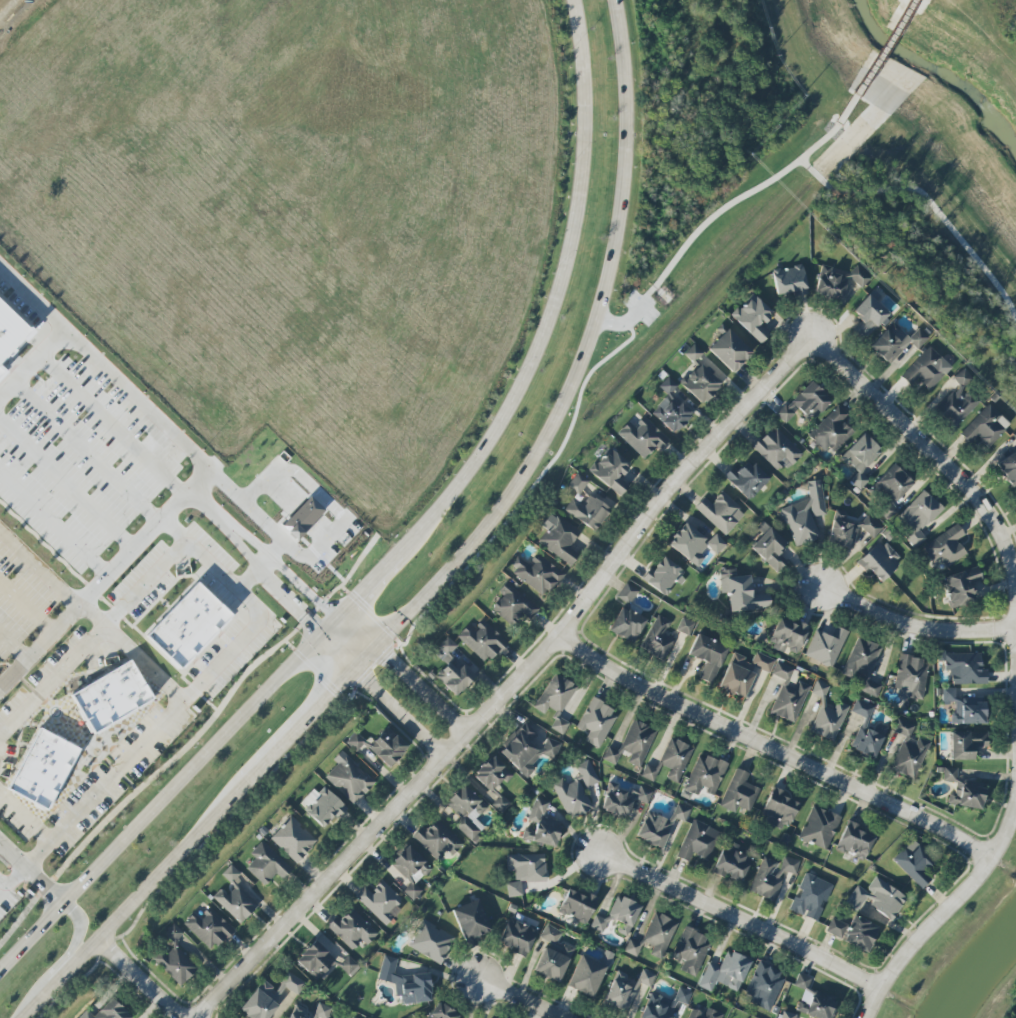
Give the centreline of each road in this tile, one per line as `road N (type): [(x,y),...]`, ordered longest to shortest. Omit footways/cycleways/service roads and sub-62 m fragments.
road 1 (secondary): [(29,1017),(467,554),(545,444),(602,311),(616,254),(626,138),(617,0)]
road 2 (secondary): [(578,0),(590,124),(576,236),(539,353),(488,451),(415,538),(0,974)]
road 3 (residential): [(813,341),(693,461),(562,632),(198,1017)]
road 4 (residential): [(0,690),(78,607),(90,608),(185,701),(0,896)]
road 5 (residential): [(990,851),(656,689),(562,632)]
road 6 (residential): [(78,607),(190,493),(321,635)]
road 7 (residential): [(813,341),(986,507),(1015,584)]
road 8 (residential): [(0,399),(68,332),(198,461),(190,493)]
road 9 (residential): [(878,985),(606,851)]
road 10 (residential): [(1015,804),(976,874),(878,985),(864,1017)]
road 11 (residential): [(1015,627),(905,623),(825,586)]
road 12 (residential): [(185,701),(261,620),(237,586),(269,556)]
road 13 (residential): [(470,726),(380,645),(337,618)]
road 14 (residential): [(321,635),(446,748)]
road 15 (residential): [(212,516),(337,618)]
road 16 (secondary): [(25,1017),(78,938),(80,919),(69,901)]

